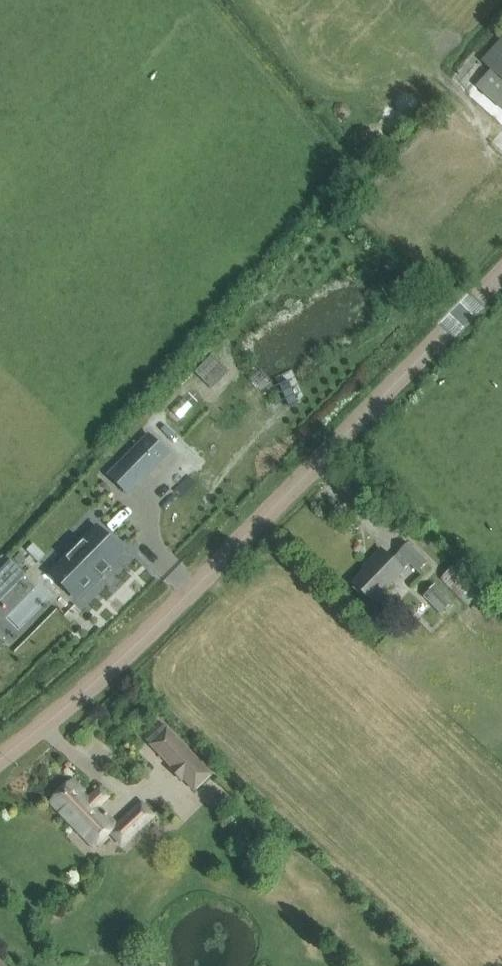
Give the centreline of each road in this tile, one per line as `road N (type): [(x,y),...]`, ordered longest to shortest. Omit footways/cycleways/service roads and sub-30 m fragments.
road 1 (tertiary): [(0,764),(90,699),(501,273)]

